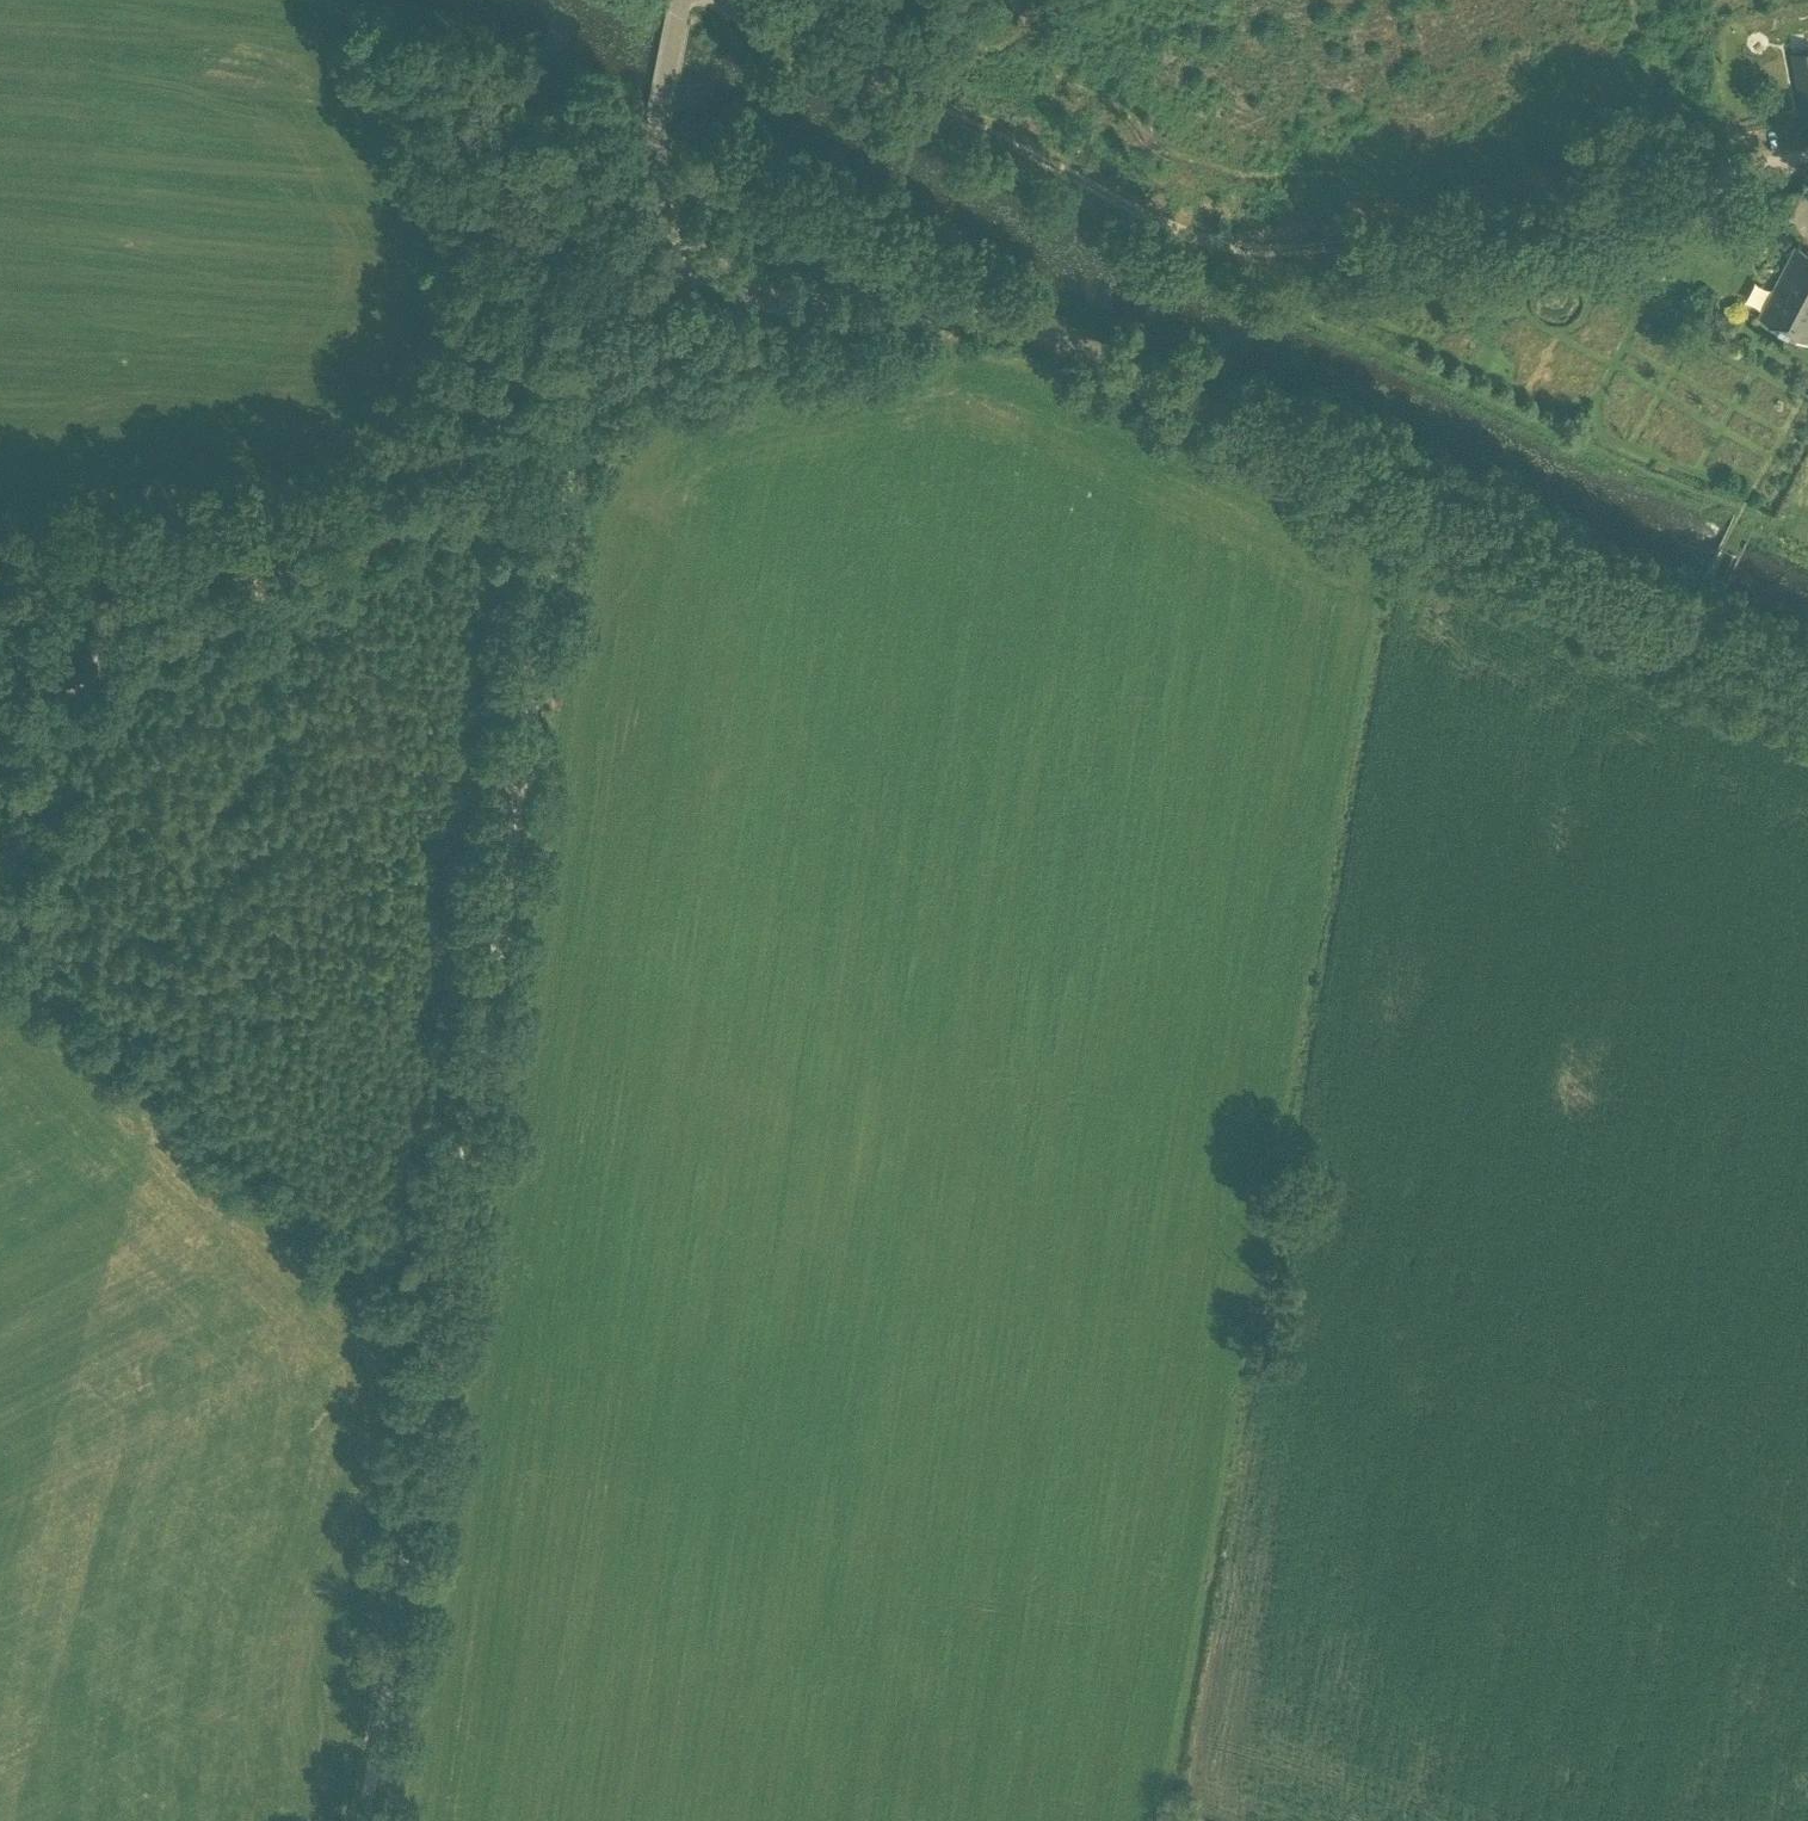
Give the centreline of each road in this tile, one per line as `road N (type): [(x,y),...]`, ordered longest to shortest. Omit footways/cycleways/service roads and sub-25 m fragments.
road 1 (unclassified): [(1807,692),(1047,337),(979,318),(818,312),(726,280),(685,246),(659,168),(682,0)]
road 2 (track): [(760,25),(1184,237),(1252,252),(1316,250),(1807,158)]
road 3 (track): [(441,1324),(580,431)]
road 4 (track): [(73,667),(580,431)]
road 5 (track): [(367,1820),(441,1324)]
road 6 (track): [(580,431),(685,246)]

